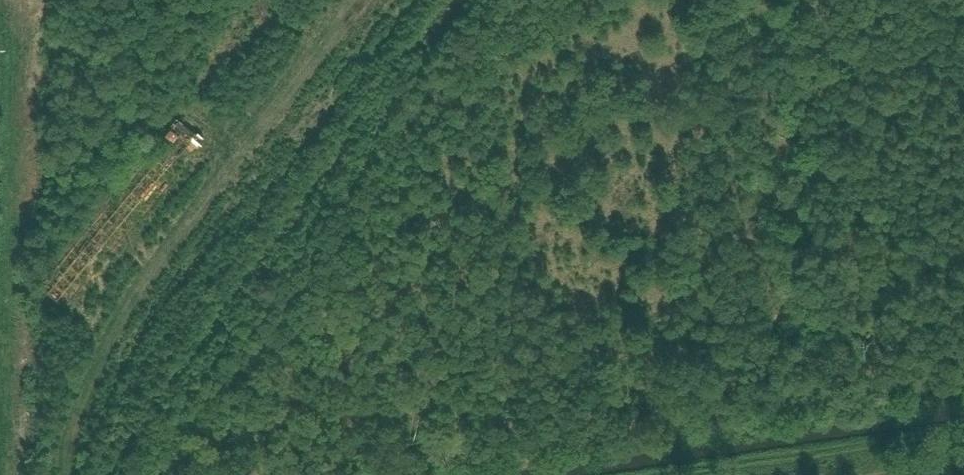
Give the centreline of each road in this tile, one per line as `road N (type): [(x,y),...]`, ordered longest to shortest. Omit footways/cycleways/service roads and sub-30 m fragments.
road 1 (track): [(349,0),(233,146),(122,307),(68,412),(48,474)]

